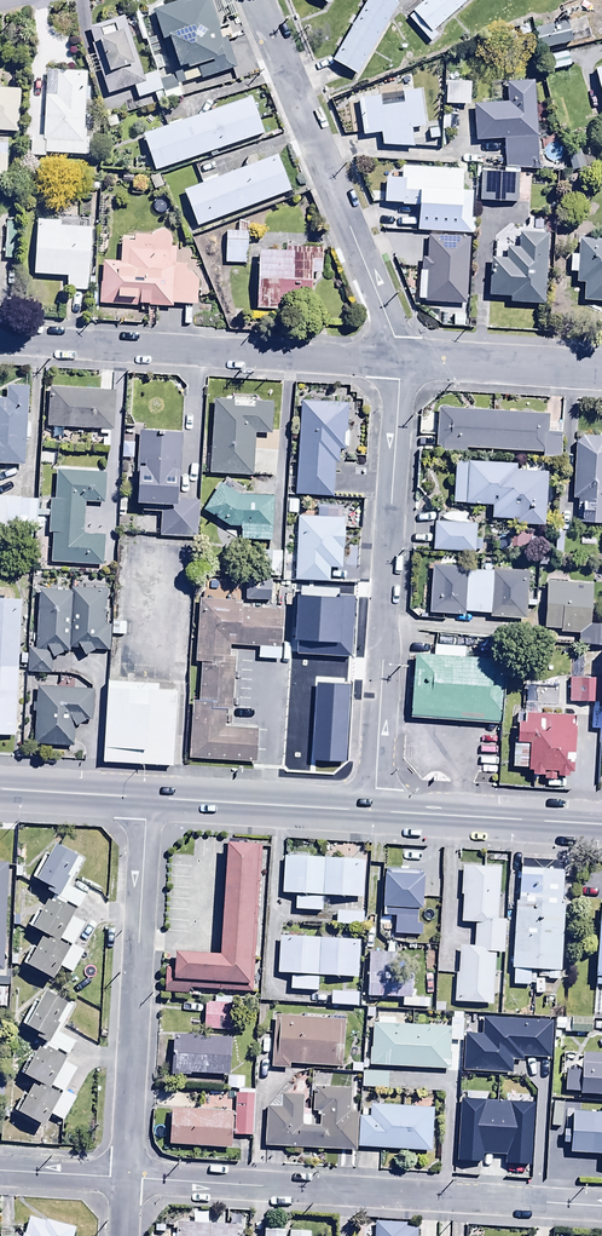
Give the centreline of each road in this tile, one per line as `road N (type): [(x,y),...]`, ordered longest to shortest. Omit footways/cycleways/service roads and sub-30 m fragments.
road 1 (residential): [(125,1178),(601,1211)]
road 2 (residential): [(375,812),(401,358)]
road 3 (residential): [(401,358),(0,336)]
road 4 (residential): [(401,358),(253,0)]
road 5 (residential): [(145,797),(125,1178)]
road 6 (secondary): [(375,812),(145,797)]
road 7 (secondary): [(601,826),(375,812)]
road 8 (residential): [(601,371),(401,358)]
road 9 (secondary): [(145,797),(0,789)]
road 10 (residential): [(0,1170),(125,1178)]

